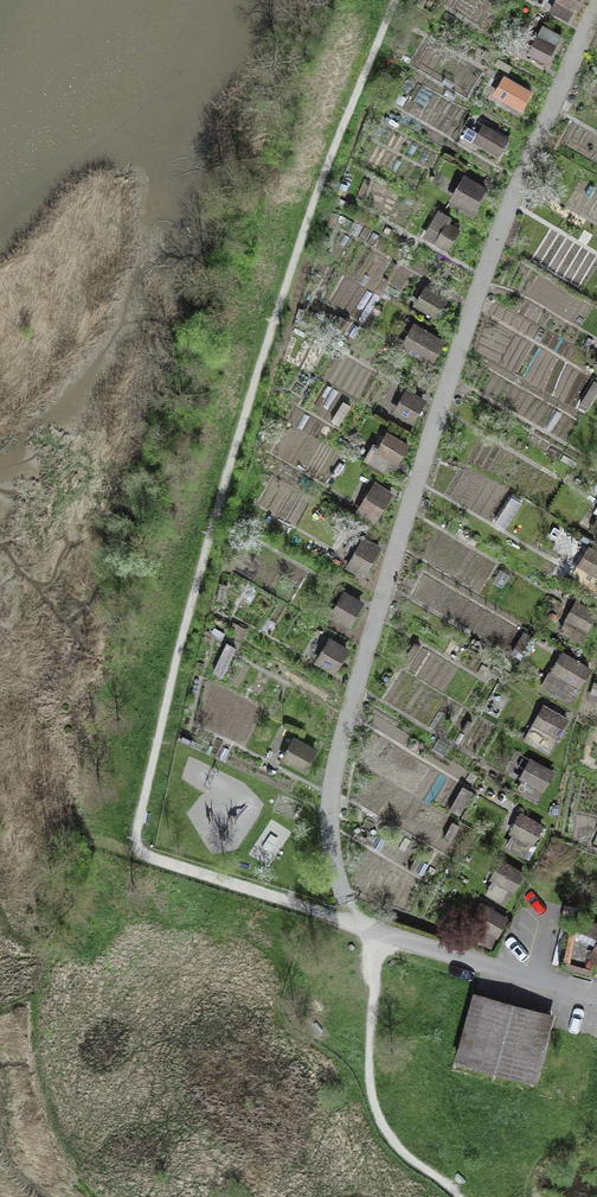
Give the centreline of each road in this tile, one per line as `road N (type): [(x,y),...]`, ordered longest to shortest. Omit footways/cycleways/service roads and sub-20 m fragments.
road 1 (residential): [(368,927),(596,996)]

